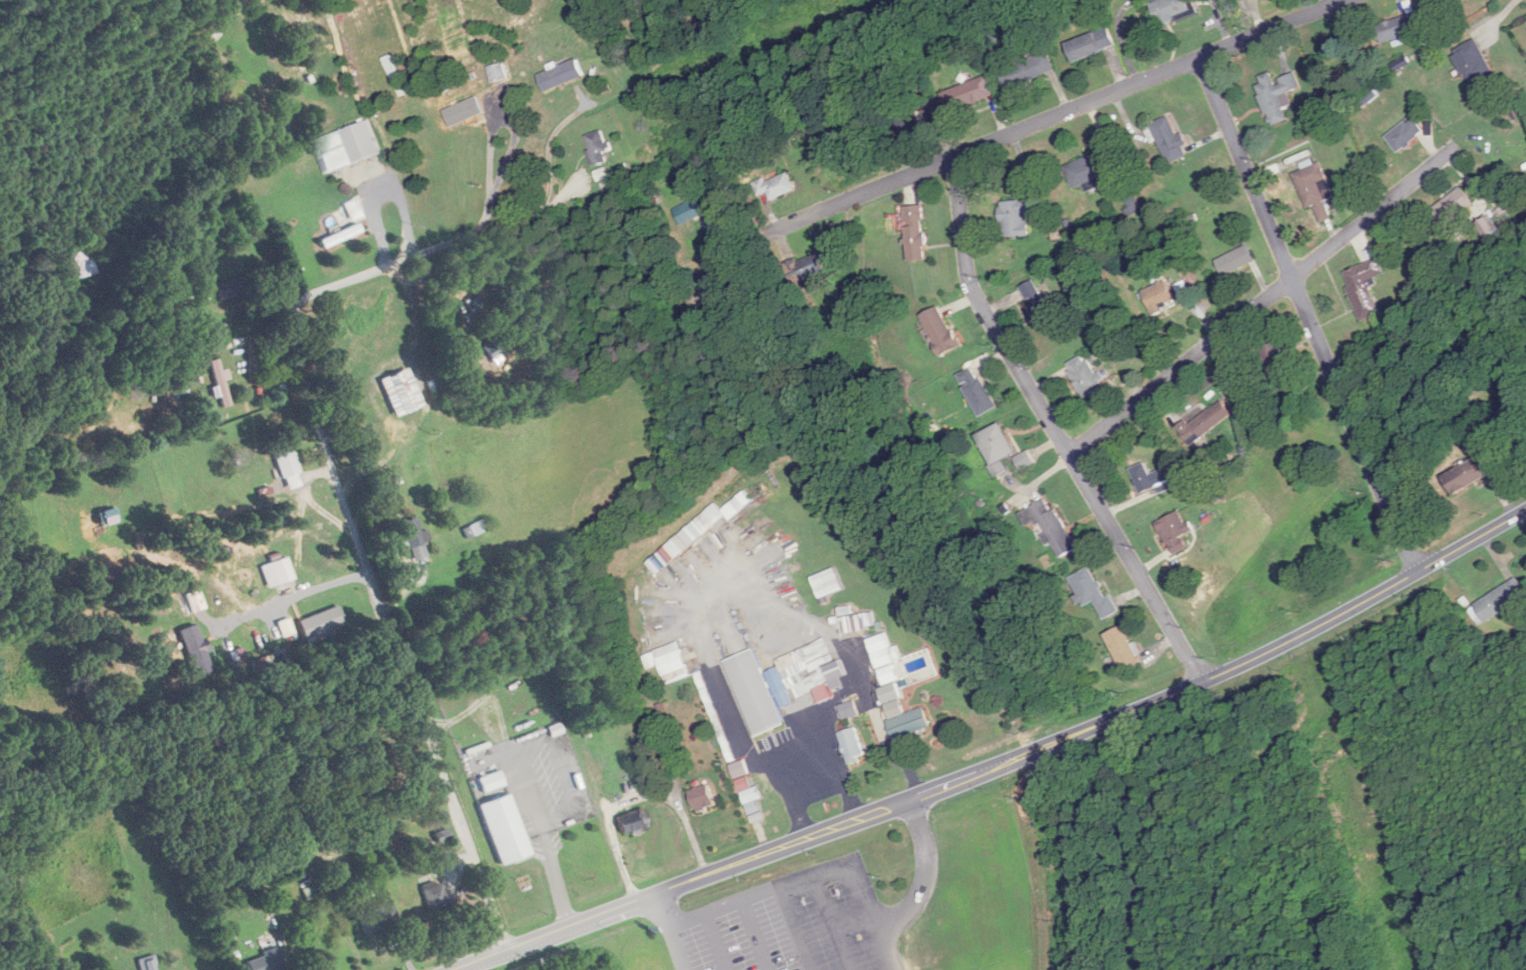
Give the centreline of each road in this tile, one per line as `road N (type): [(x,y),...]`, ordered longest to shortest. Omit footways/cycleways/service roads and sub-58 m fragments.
road 1 (residential): [(507,948),(296,352)]
road 2 (residential): [(764,233),(1339,0)]
road 3 (residential): [(1204,681),(970,284),(953,157)]
road 4 (residential): [(1418,572),(1201,56)]
road 5 (primary): [(449,969),(953,779)]
road 6 (residential): [(1071,455),(1457,145)]
road 7 (residential): [(296,352),(280,308),(549,203)]
road 8 (primary): [(953,779),(1204,681)]
road 9 (primary): [(1204,681),(1418,572)]
road 10 (primary): [(1418,572),(1525,509)]

